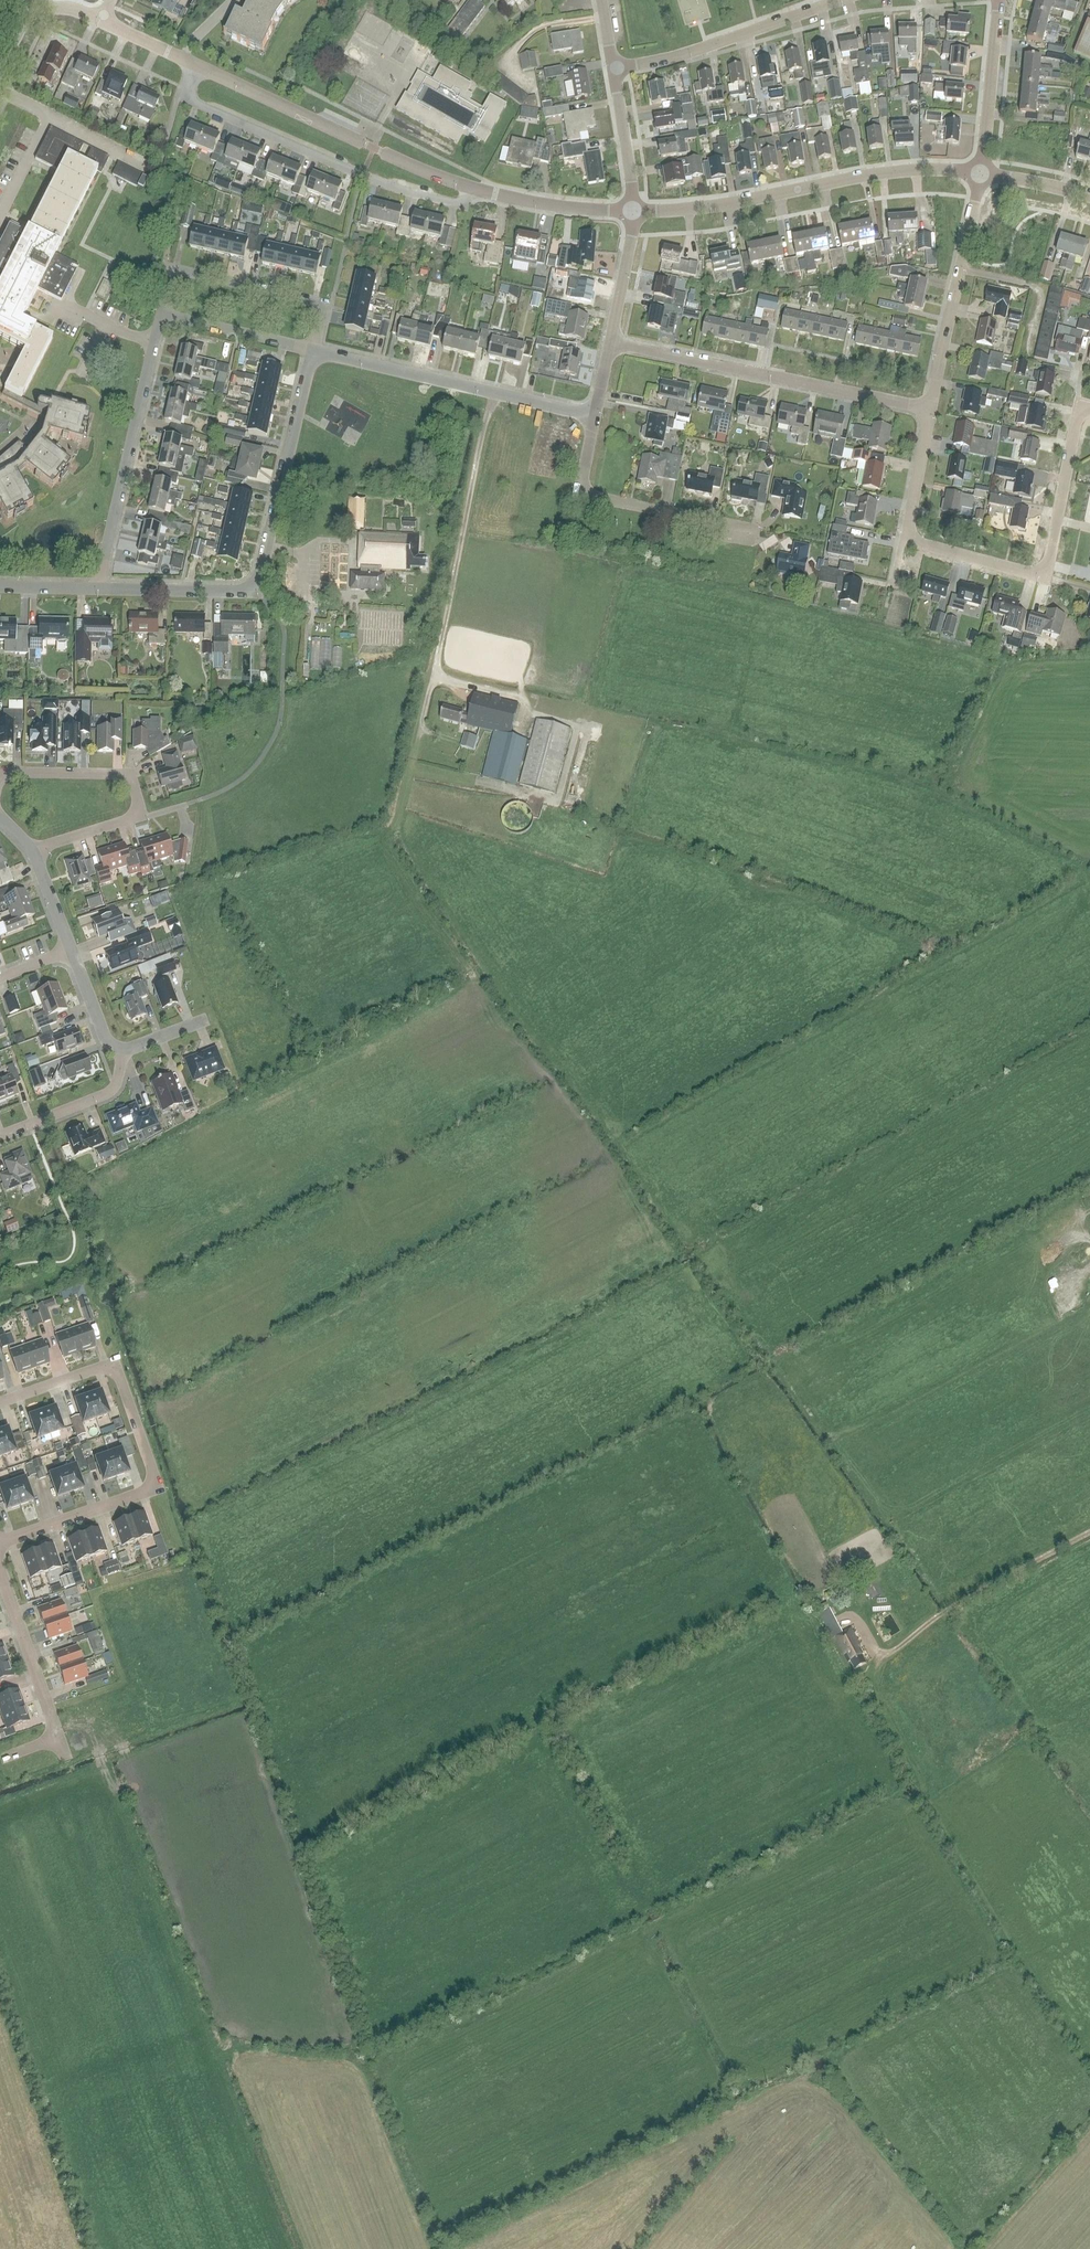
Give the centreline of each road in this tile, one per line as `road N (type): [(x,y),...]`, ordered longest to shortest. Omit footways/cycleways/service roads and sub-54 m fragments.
road 1 (residential): [(0,1403),(114,1364),(156,1486),(0,1544)]
road 2 (residential): [(312,351),(253,585),(97,588)]
road 3 (residential): [(981,173),(882,173),(730,203),(633,211)]
road 4 (residential): [(194,64),(186,90),(195,103),(408,192),(459,204),(472,188)]
road 5 (residential): [(930,409),(611,343)]
road 6 (residential): [(906,538),(1044,576),(1076,422),(1089,410)]
road 7 (residential): [(472,188),(194,64)]
road 8 (residential): [(594,417),(312,351)]
road 9 (residential): [(97,588),(161,314)]
road 10 (residential): [(33,851),(128,821),(138,809),(134,785),(118,774),(14,773),(0,780)]
road 11 (residential): [(759,530),(579,491),(594,417)]
road 12 (residential): [(312,351),(319,311),(311,300),(177,269),(167,277),(161,314)]
road 13 (residential): [(930,409),(981,173)]
road 14 (residential): [(839,0),(668,60),(612,68)]
road 15 (residential): [(58,1738),(0,1569)]
road 16 (residential): [(981,173),(999,0)]
road 17 (residential): [(633,211),(472,188)]
road 18 (residential): [(123,1049),(109,1093),(0,1134)]
road 19 (residential): [(161,314),(312,351)]
road 20 (residential): [(633,211),(612,68)]
road 21 (residential): [(611,343),(633,211)]
road 22 (residential): [(906,538),(930,409)]

